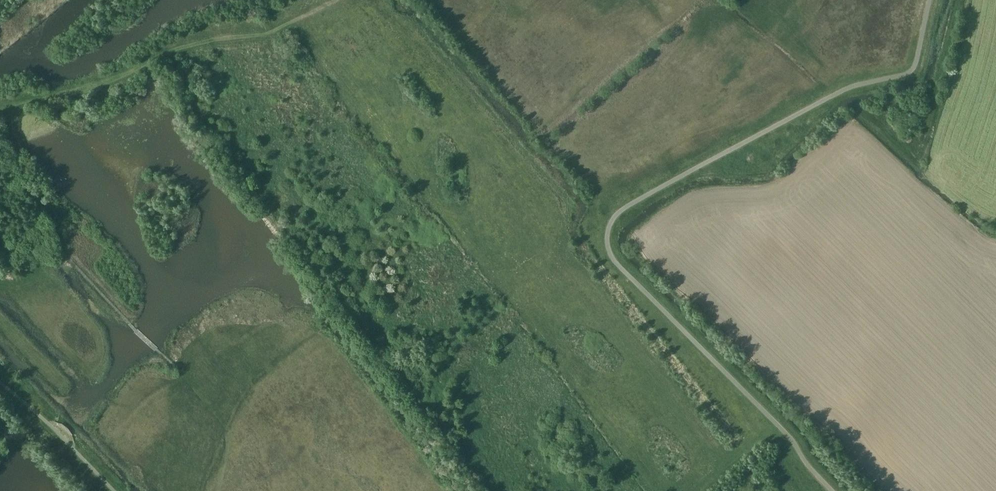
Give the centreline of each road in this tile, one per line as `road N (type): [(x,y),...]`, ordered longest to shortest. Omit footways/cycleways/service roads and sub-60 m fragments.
road 1 (track): [(341,0),(260,35),(166,50),(92,92),(12,105)]

